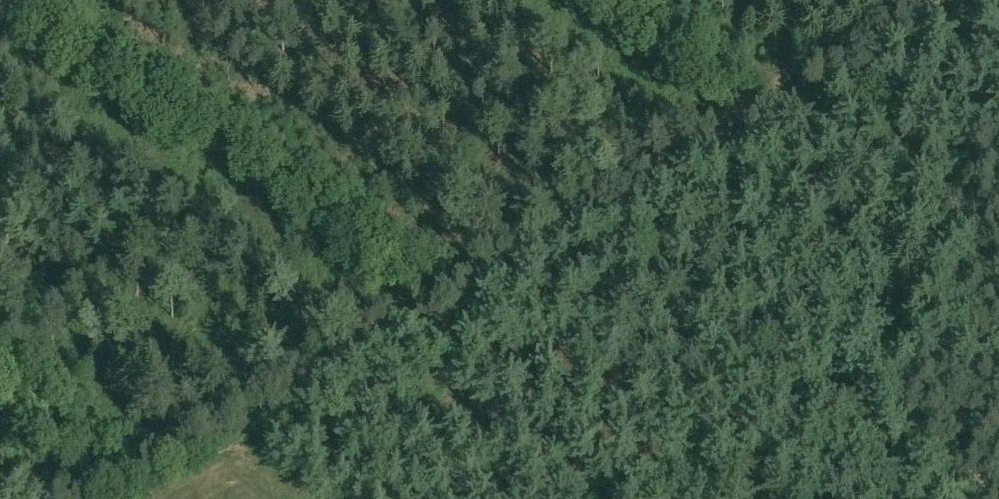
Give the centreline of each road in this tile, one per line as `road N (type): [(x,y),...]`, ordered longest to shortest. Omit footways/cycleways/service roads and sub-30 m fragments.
road 1 (track): [(992,0),(228,447)]
road 2 (track): [(0,5),(416,294)]
road 3 (track): [(727,110),(563,0)]

